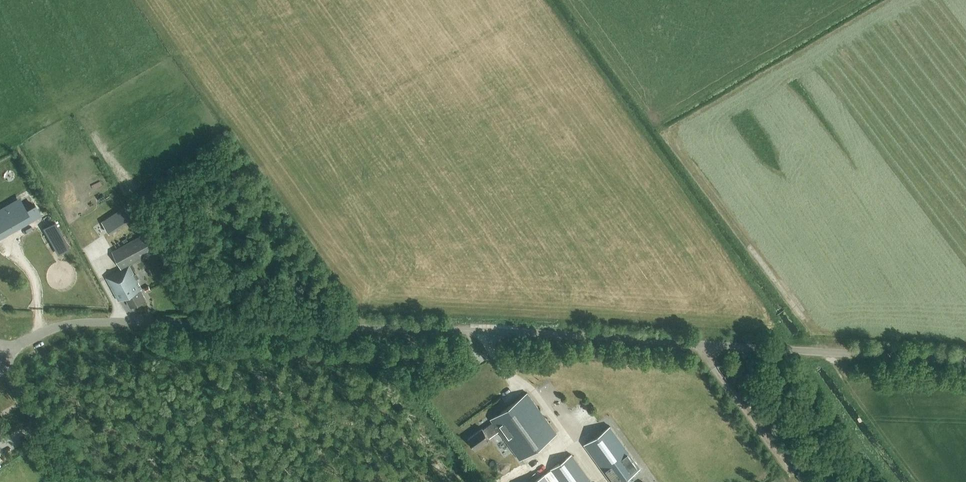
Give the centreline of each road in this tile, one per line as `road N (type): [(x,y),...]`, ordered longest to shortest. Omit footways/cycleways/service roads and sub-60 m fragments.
road 1 (unclassified): [(0,356),(80,324),(965,360)]
road 2 (track): [(698,347),(796,481)]
road 3 (tertiary): [(67,481),(0,360)]

